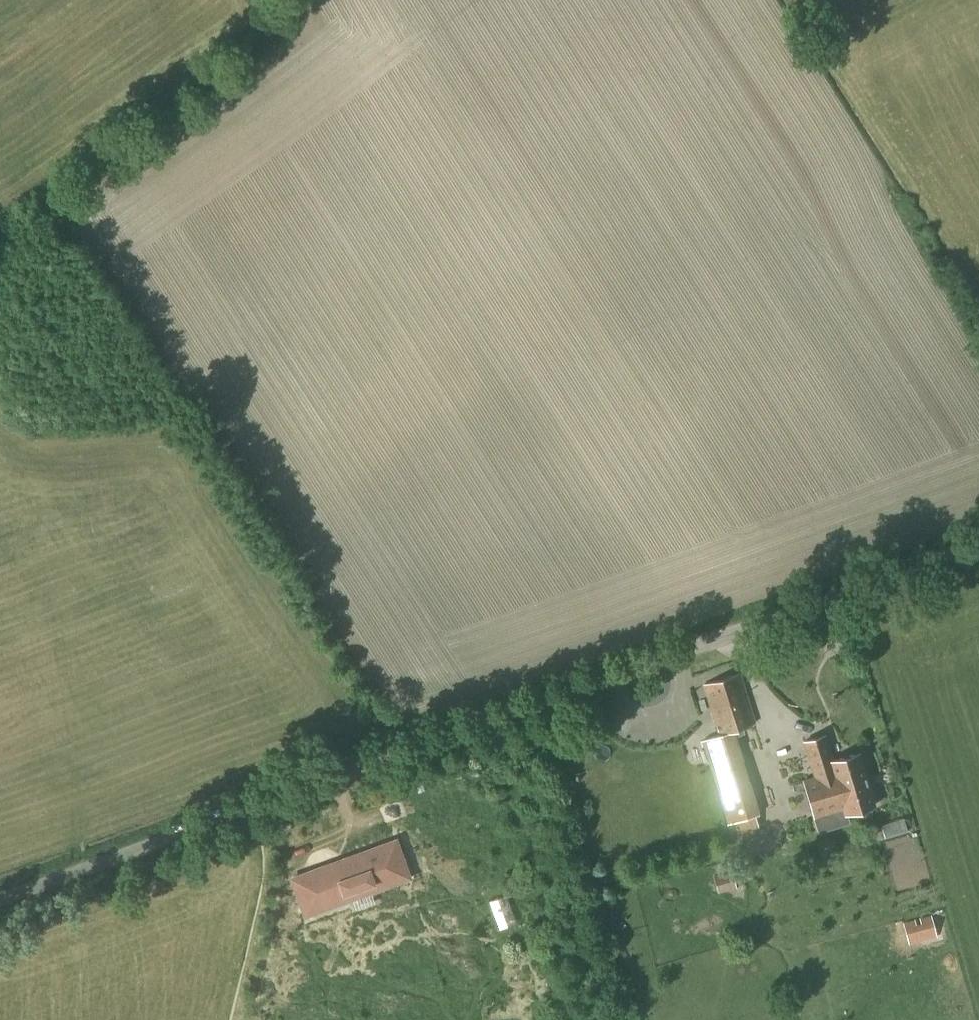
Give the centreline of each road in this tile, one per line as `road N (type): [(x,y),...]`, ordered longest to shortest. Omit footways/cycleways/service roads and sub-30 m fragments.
road 1 (unclassified): [(0,898),(978,544)]

